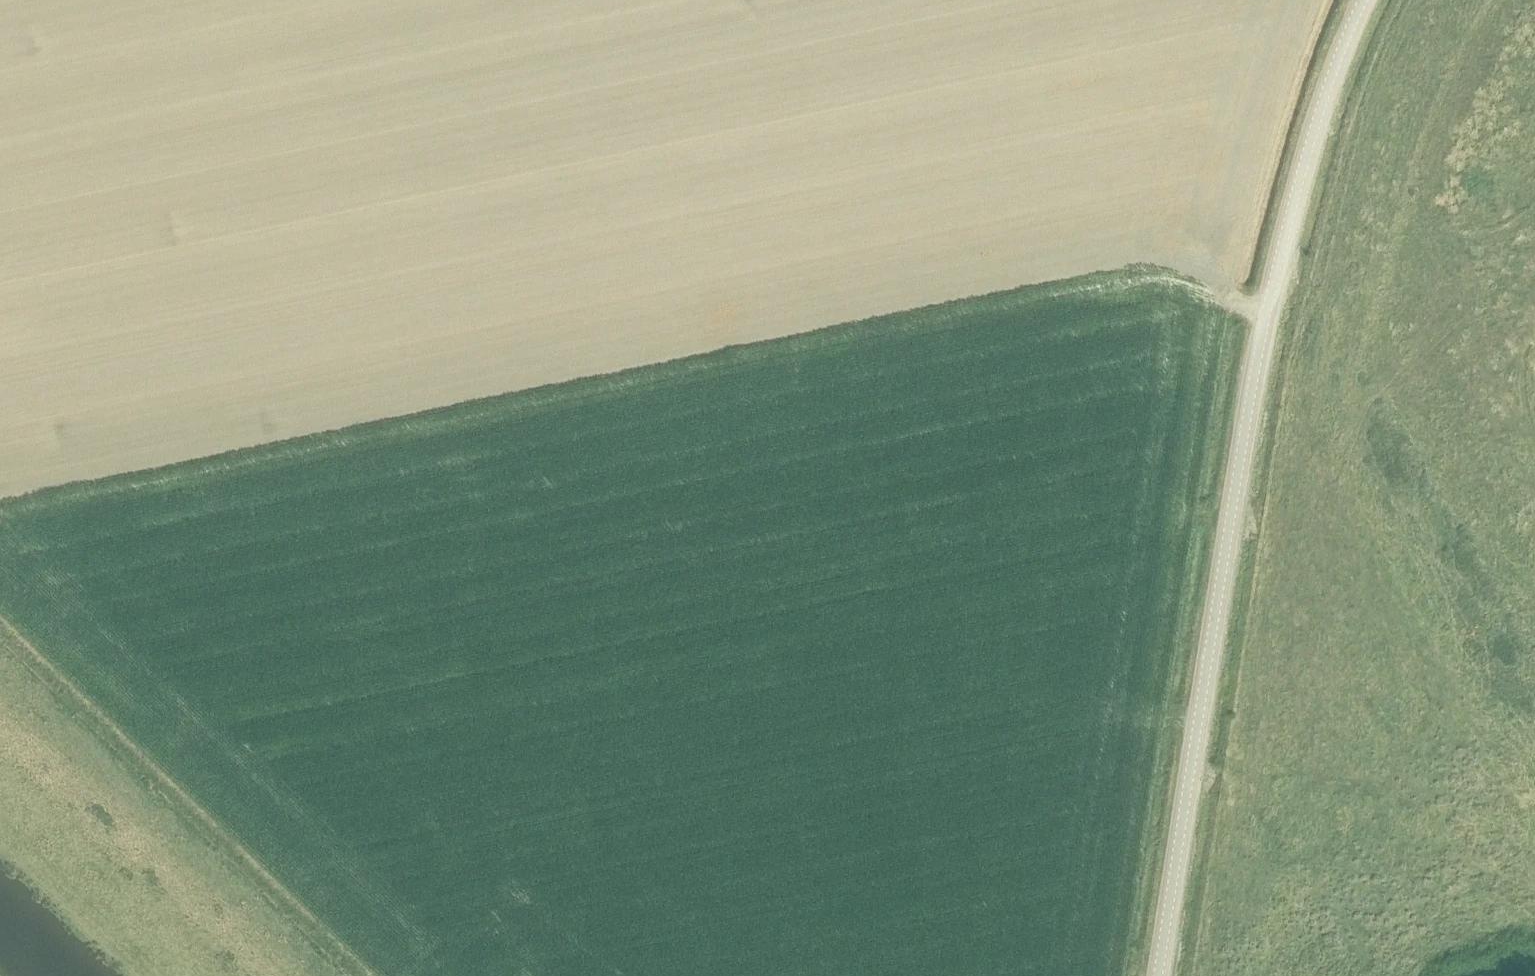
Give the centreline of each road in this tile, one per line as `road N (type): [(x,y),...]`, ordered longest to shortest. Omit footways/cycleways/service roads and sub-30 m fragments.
road 1 (unclassified): [(1158,975),(1260,341),(1306,153),(1366,0)]

